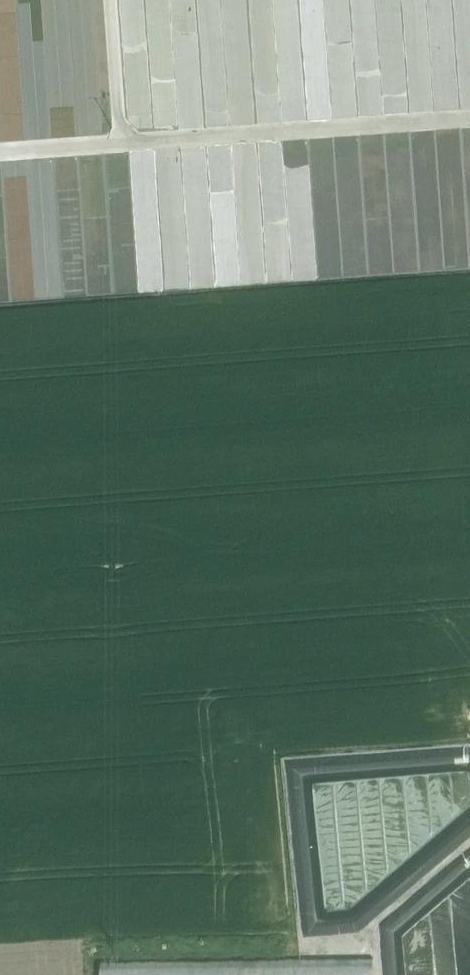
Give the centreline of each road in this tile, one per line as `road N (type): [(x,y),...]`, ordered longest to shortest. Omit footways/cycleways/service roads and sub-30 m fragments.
road 1 (track): [(0,152),(469,118)]

